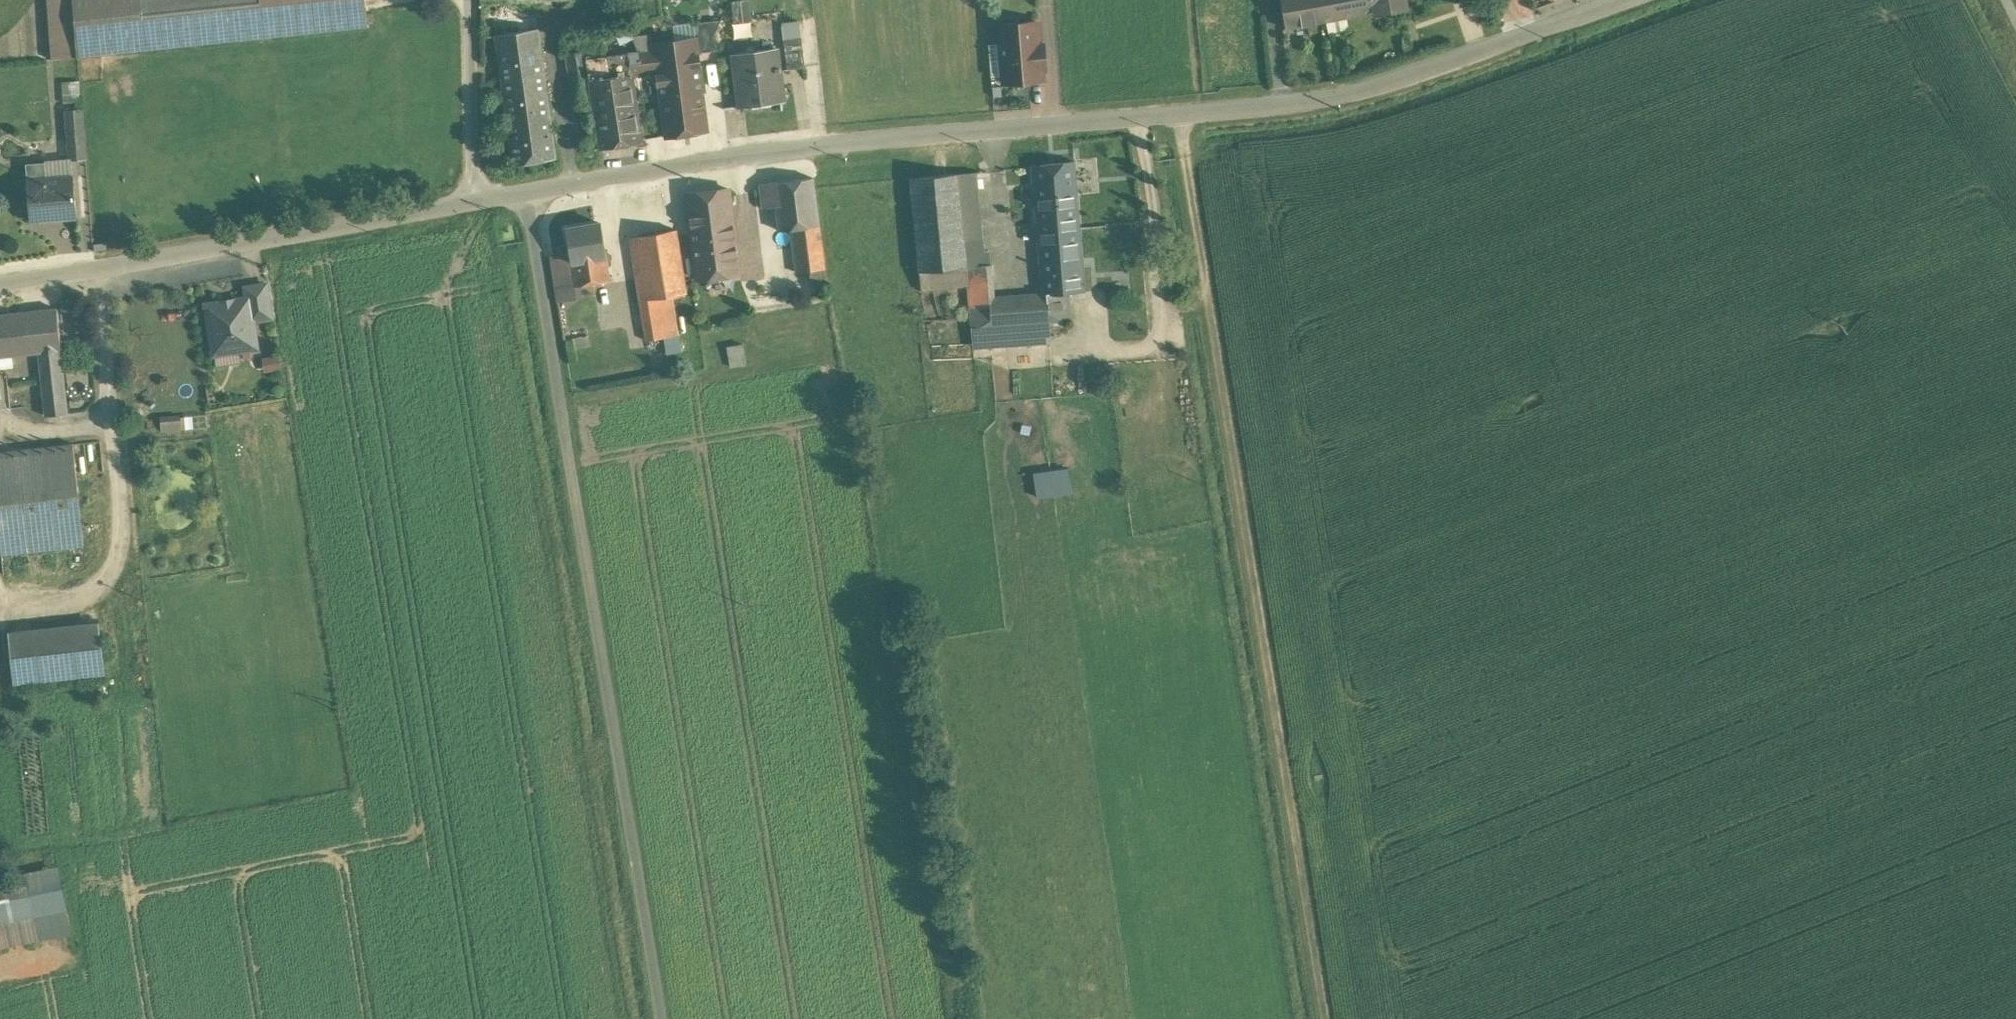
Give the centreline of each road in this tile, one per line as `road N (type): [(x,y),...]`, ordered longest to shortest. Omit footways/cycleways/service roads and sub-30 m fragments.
road 1 (residential): [(1624,0),(1294,101),(724,153),(527,196),(472,195)]
road 2 (track): [(1324,1018),(1204,290),(1187,111)]
road 3 (track): [(527,196),(663,1018)]
road 4 (residential): [(472,195),(0,276)]
road 5 (residential): [(472,195),(471,0)]

